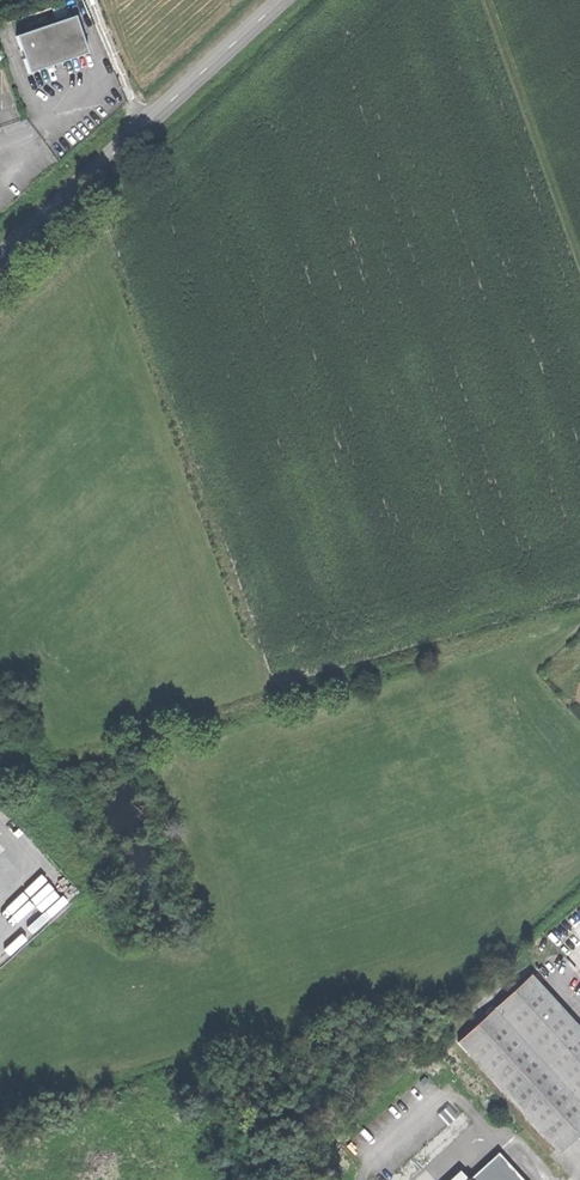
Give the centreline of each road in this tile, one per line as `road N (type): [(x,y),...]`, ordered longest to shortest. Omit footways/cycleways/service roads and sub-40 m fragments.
road 1 (track): [(579,612),(62,762)]
road 2 (secondary): [(0,257),(280,0)]
road 3 (track): [(487,0),(579,259)]

